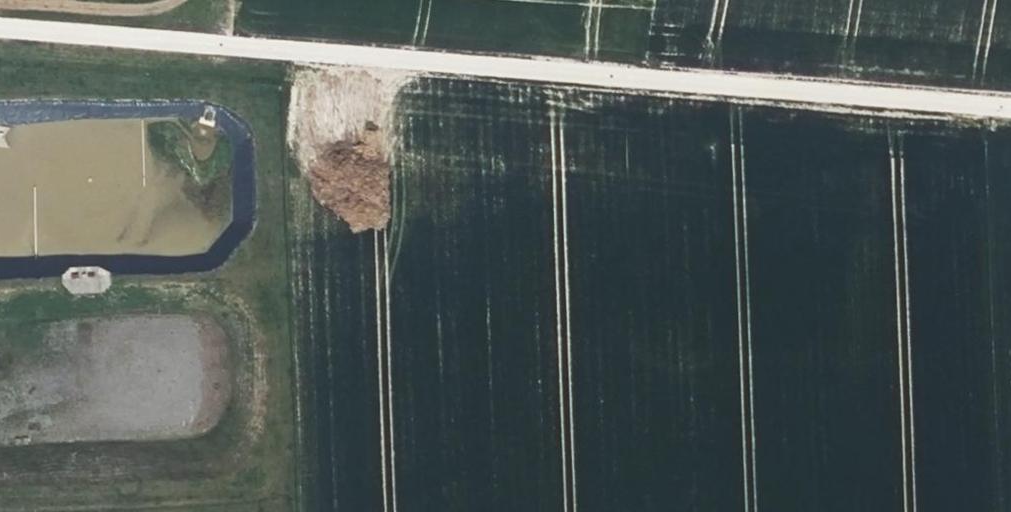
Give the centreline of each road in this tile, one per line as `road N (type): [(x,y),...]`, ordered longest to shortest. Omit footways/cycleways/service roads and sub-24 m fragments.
road 1 (unclassified): [(0,31),(1010,118)]

